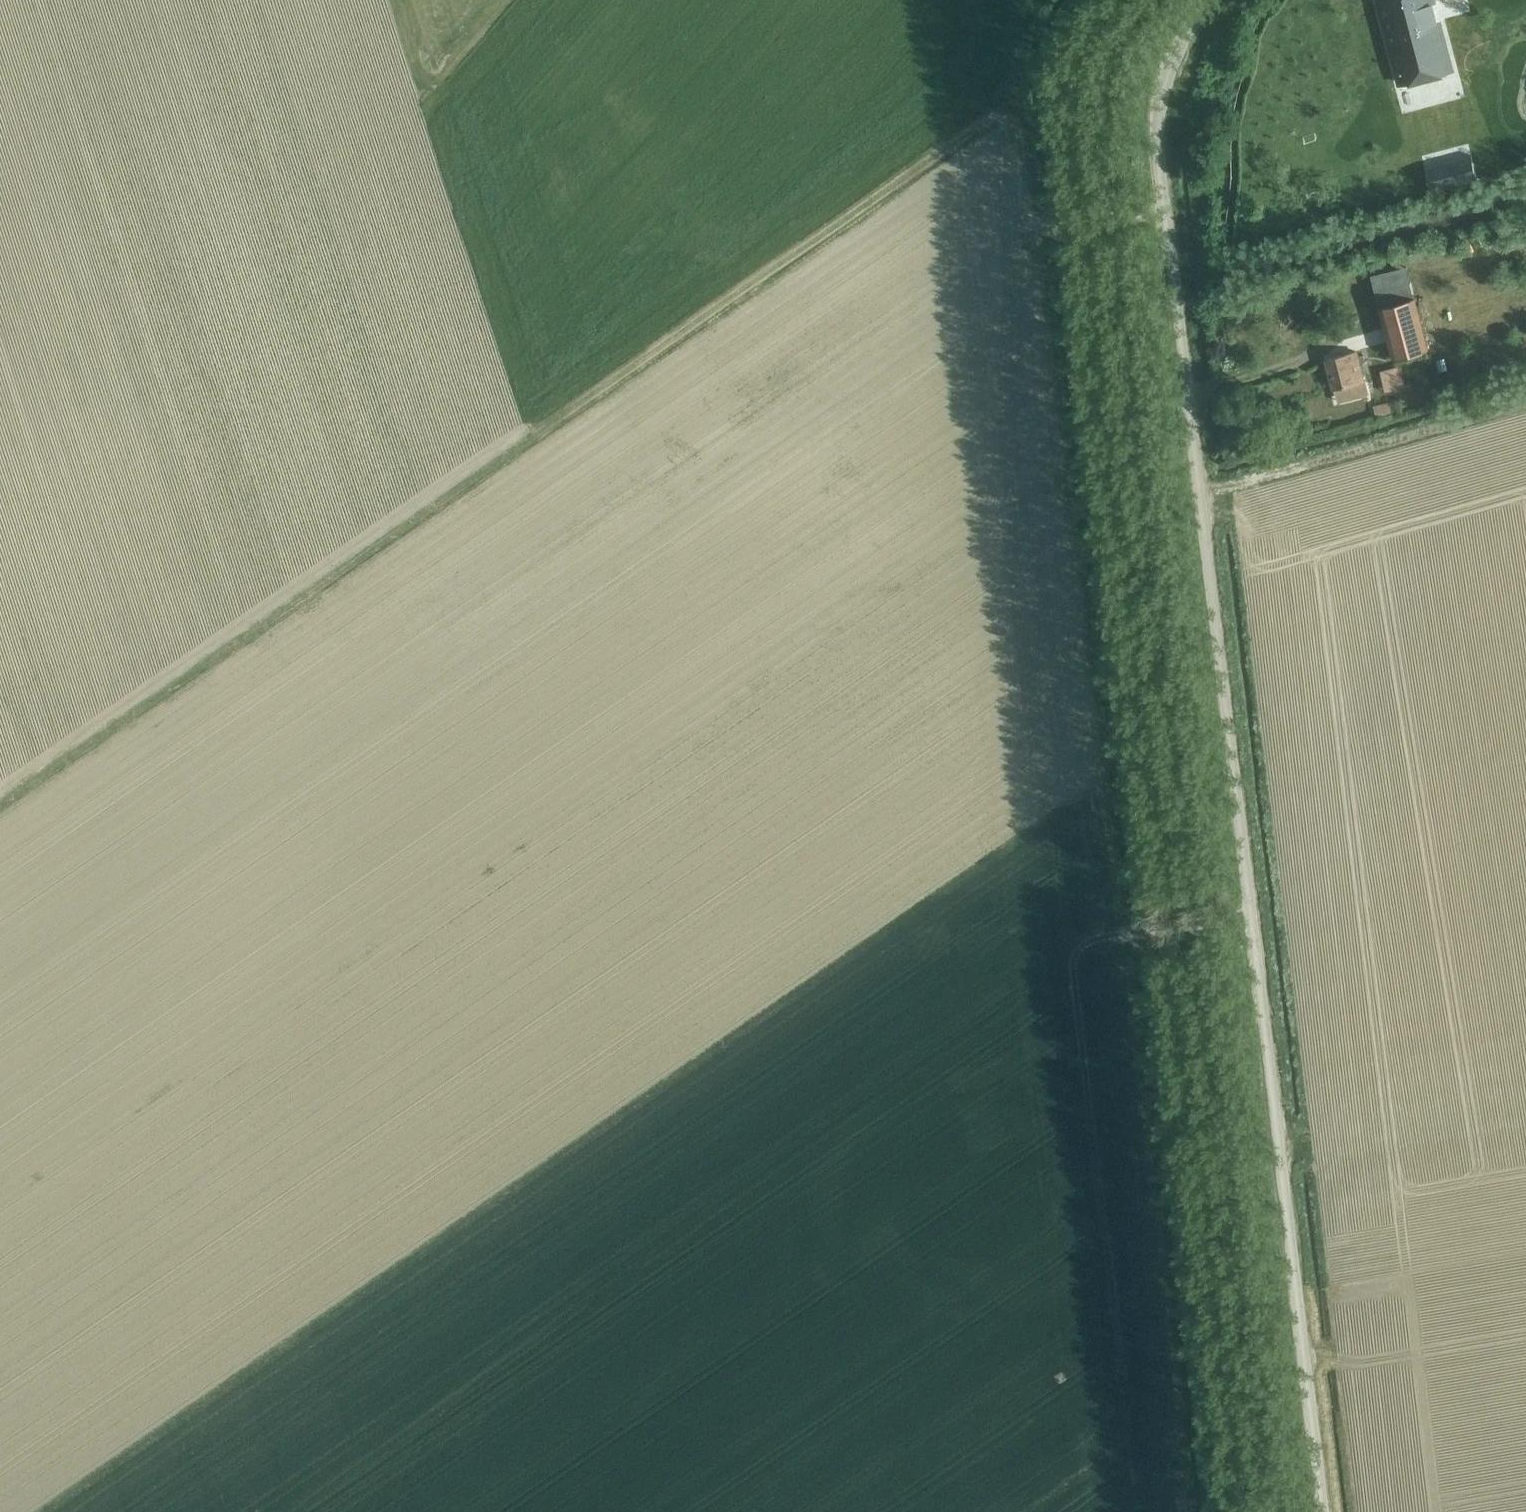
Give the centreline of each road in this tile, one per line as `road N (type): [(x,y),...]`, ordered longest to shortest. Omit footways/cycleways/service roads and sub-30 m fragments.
road 1 (unclassified): [(1325,1511),(1158,124),(1171,53),(1210,0)]
road 2 (track): [(0,817),(472,494),(515,454),(1009,123),(1031,222),(1051,227),(1166,198)]

